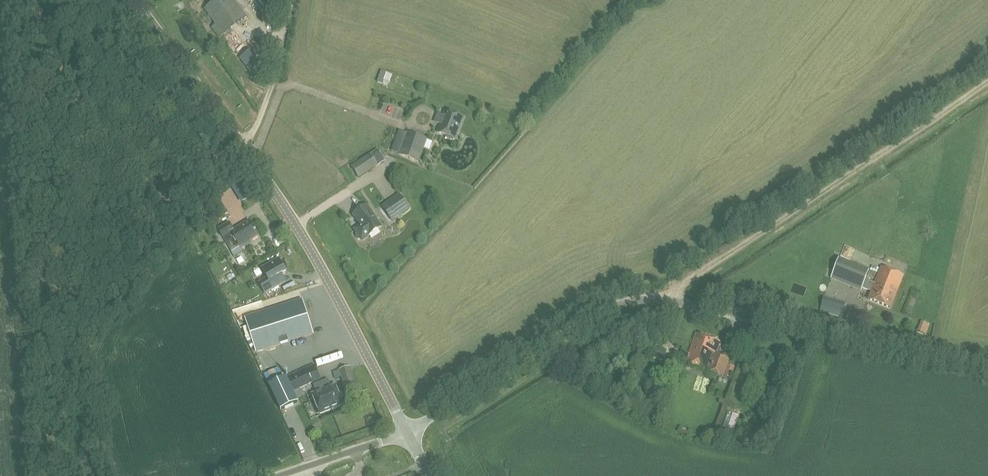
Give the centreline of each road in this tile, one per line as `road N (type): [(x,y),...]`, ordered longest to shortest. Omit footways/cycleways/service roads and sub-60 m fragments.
road 1 (unclassified): [(987,368),(647,299),(591,317),(410,433)]
road 2 (tertiary): [(410,433),(259,164),(135,0)]
road 3 (track): [(987,83),(662,299)]
road 4 (unclassified): [(282,475),(410,433)]

